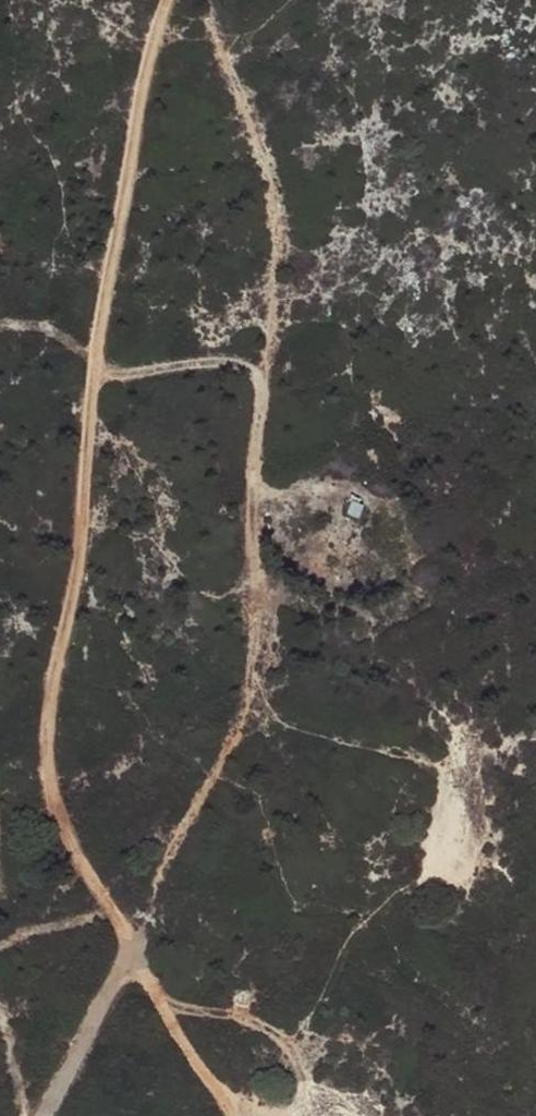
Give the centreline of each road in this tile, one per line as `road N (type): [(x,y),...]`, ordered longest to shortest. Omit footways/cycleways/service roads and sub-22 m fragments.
road 1 (track): [(165,0),(145,58),(102,299),(73,571),(43,726),(44,783),(80,862),(228,1115)]
road 2 (track): [(344,546),(335,503),(318,490),(253,497),(253,679),(246,718),(134,948)]
road 3 (track): [(92,373),(240,366),(257,382),(253,497)]
road 4 (track): [(160,1005),(240,1014),(279,1031),(303,1055),(305,1086),(286,1107),(227,1111)]
road 5 (track): [(47,1115),(134,948)]

